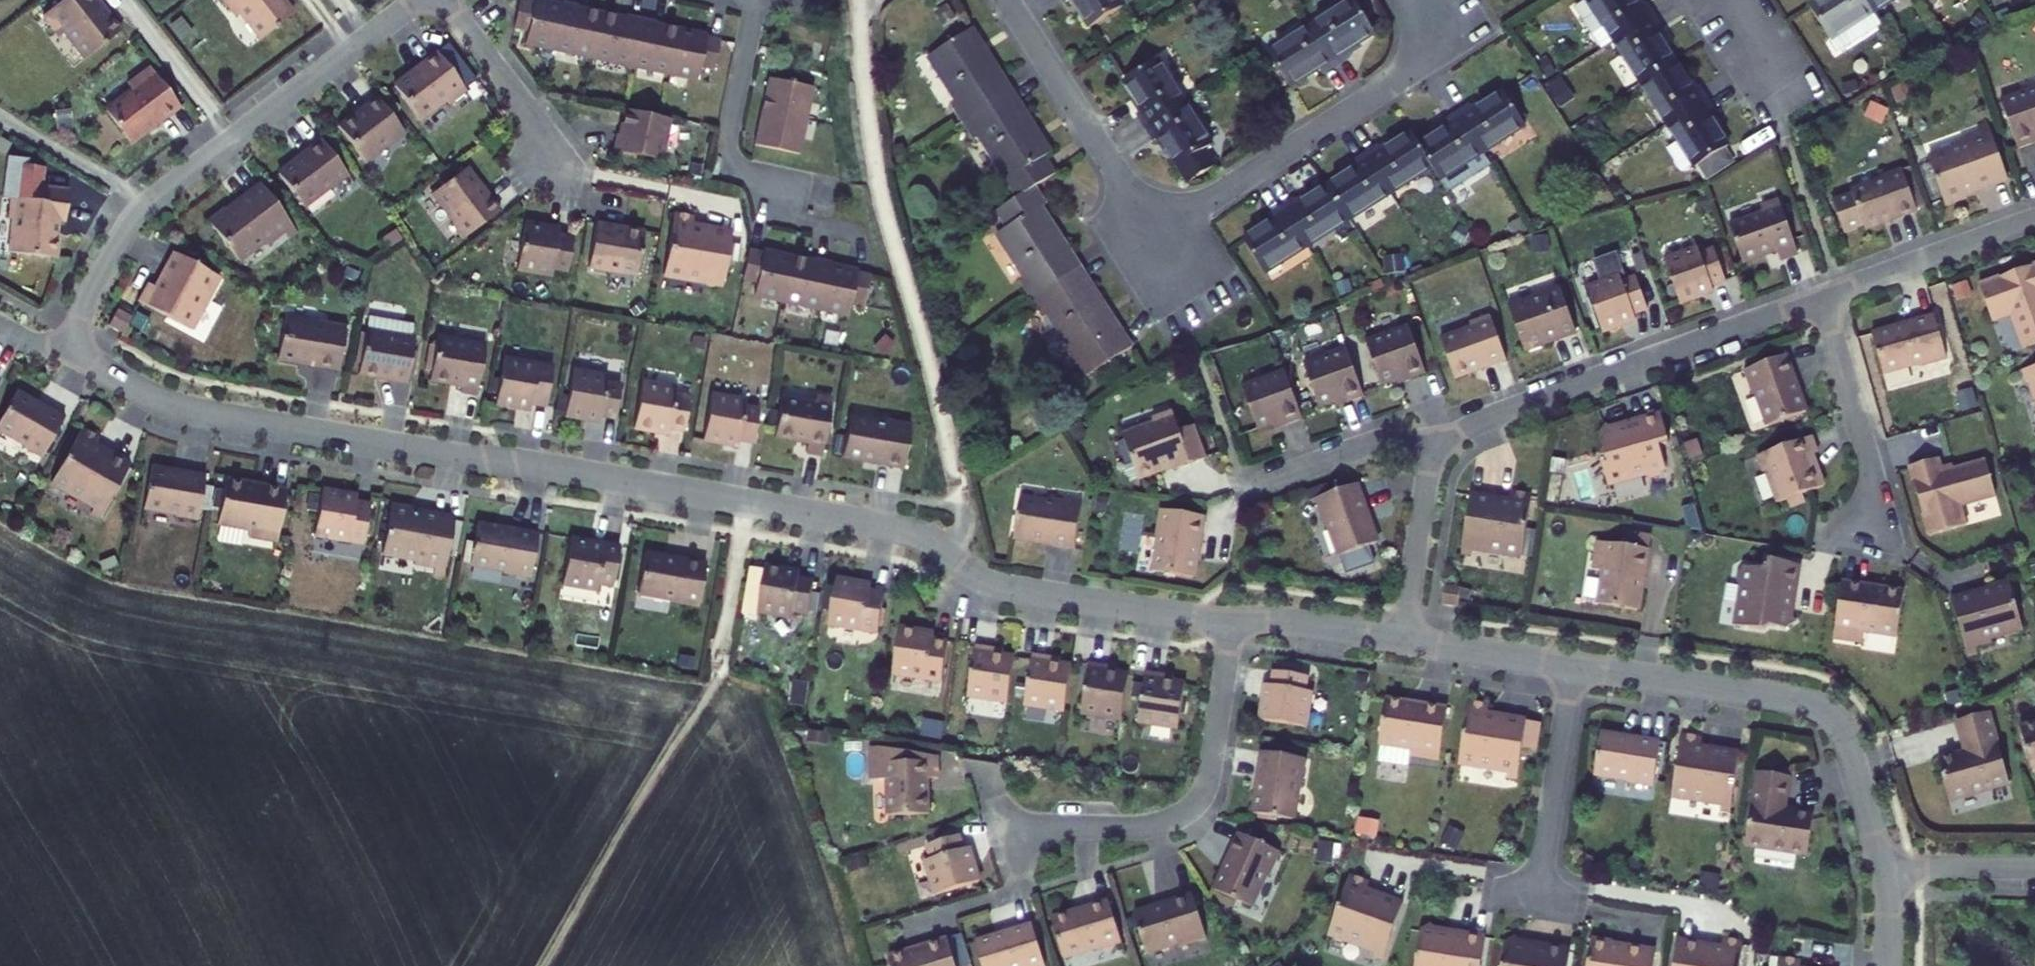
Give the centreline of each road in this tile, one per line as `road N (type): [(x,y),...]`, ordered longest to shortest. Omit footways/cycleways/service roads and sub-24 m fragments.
road 1 (residential): [(60,353),(188,409),(899,529),(990,584),(1228,623)]
road 2 (residential): [(60,353),(141,208),(420,0)]
road 3 (residential): [(1571,667),(1820,708),(1844,744),(1881,868)]
road 4 (residential): [(1439,447),(1475,421),(1821,296)]
road 5 (residential): [(1154,236),(1462,39),(1437,0)]
road 6 (residential): [(1010,837),(1150,828),(1196,804),(1210,771),(1228,623)]
road 7 (residential): [(1008,0),(1154,236)]
road 8 (residential): [(761,0),(730,155),(742,169),(824,187)]
road 9 (residential): [(1821,296),(1877,481),(1872,538)]
road 10 (residential): [(1536,898),(1571,667)]
road 11 (residential): [(441,0),(533,120),(552,177)]
road 12 (residential): [(1837,291),(2034,220)]
road 13 (residential): [(1248,488),(1385,439),(1439,447)]
road 14 (residential): [(1402,641),(1439,447)]
road 15 (residential): [(1228,623),(1270,621),(1402,641)]
road 16 (residential): [(1402,641),(1571,667)]
road 17 (residential): [(1837,291),(1787,144)]
road 18 (residential): [(2034,865),(1881,868)]

